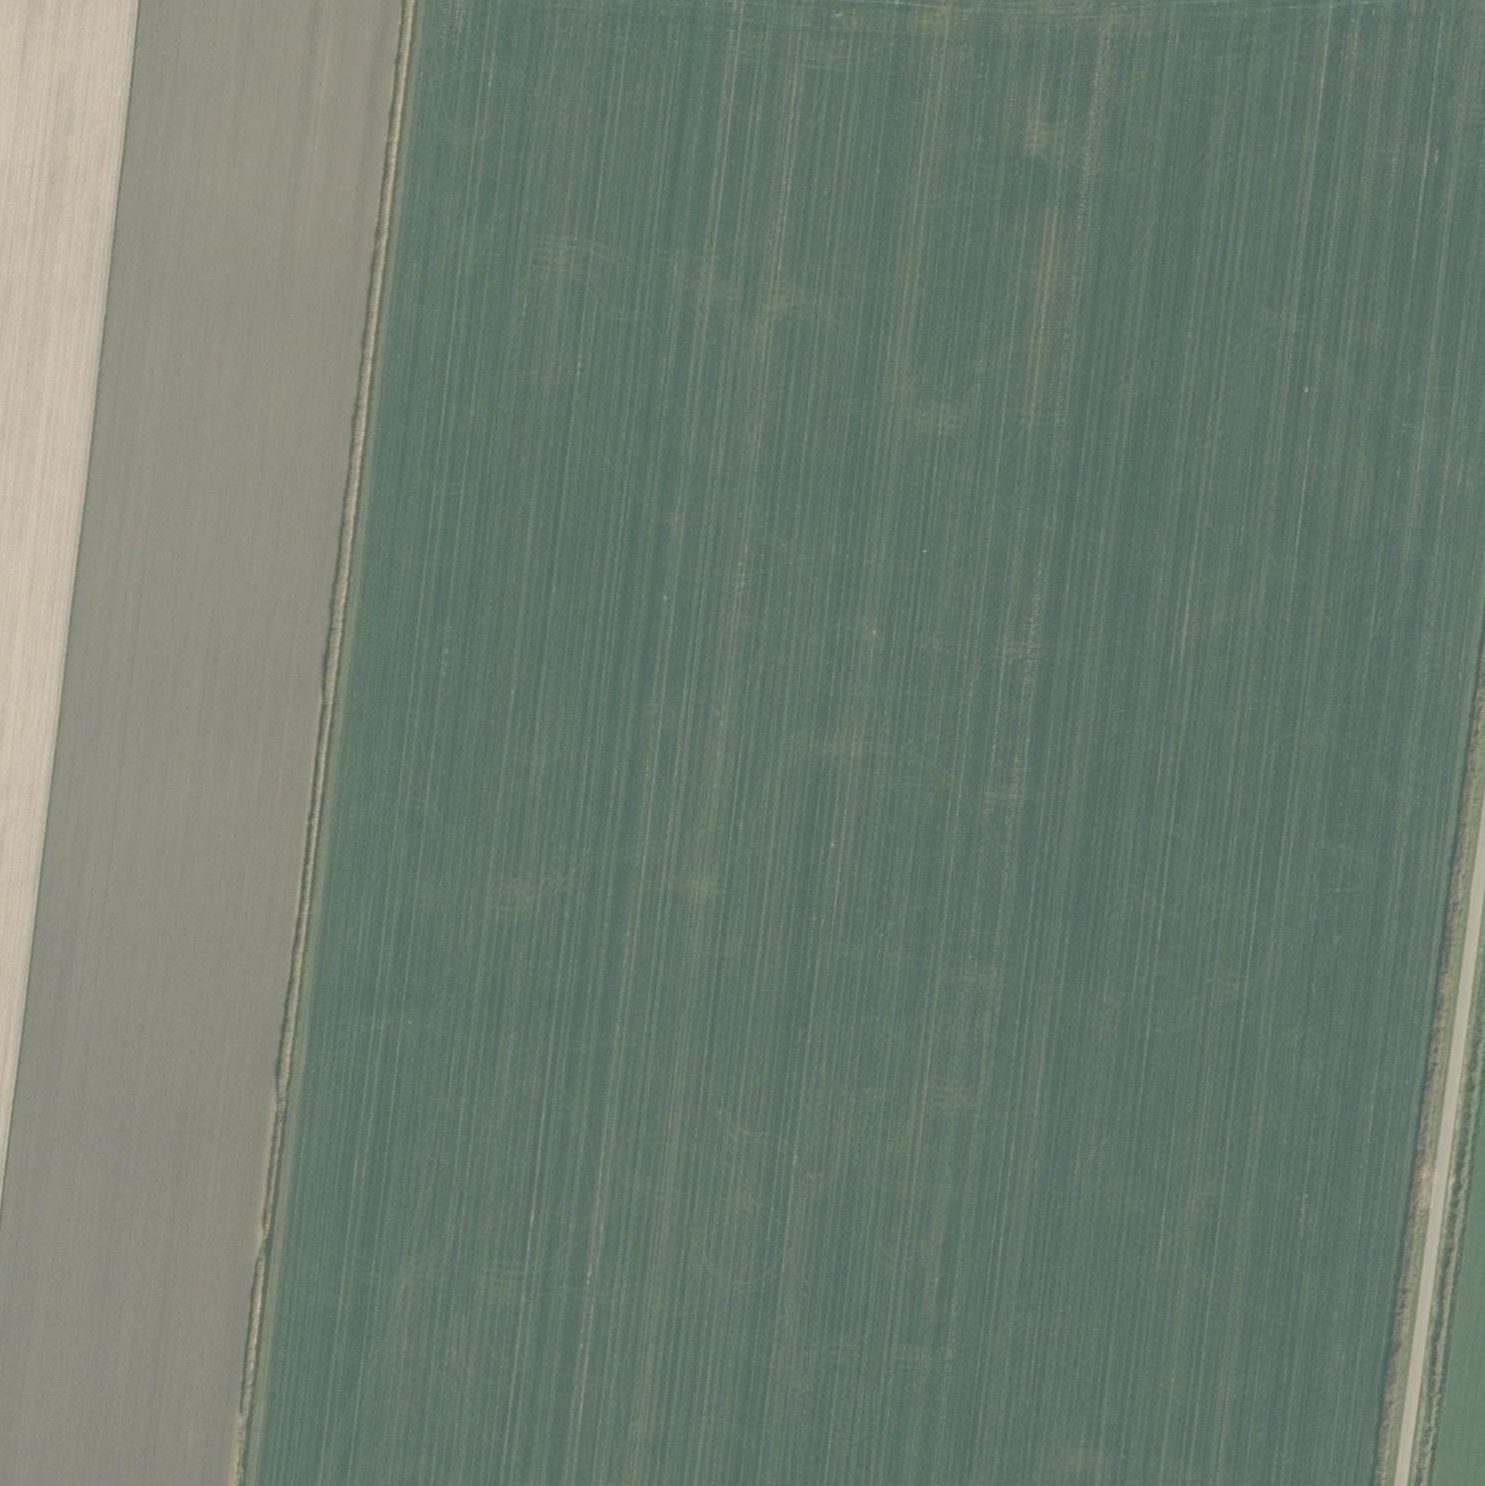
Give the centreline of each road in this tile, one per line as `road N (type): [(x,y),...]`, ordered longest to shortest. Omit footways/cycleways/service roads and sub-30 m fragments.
road 1 (unclassified): [(1404,1485),(1484,878)]

